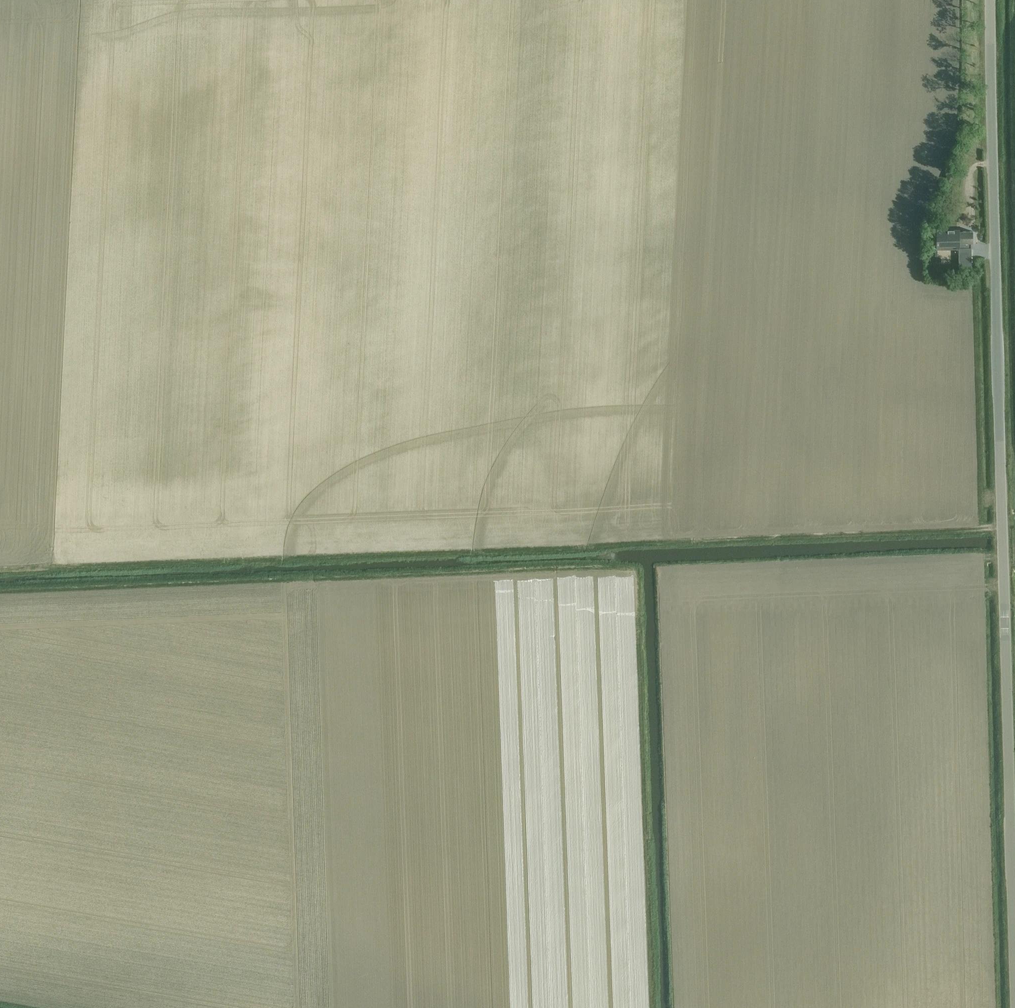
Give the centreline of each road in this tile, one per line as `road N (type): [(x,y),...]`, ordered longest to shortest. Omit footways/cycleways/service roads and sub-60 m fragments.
road 1 (unclassified): [(1014,976),(991,0)]

